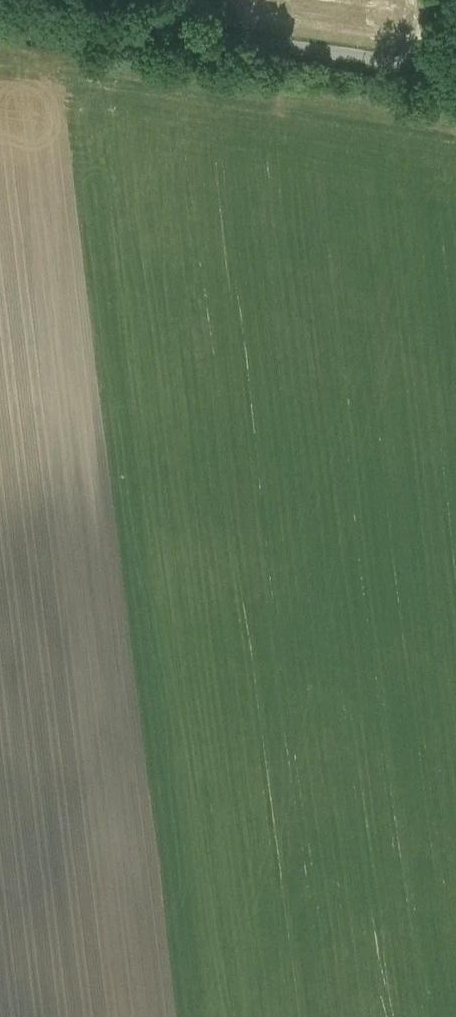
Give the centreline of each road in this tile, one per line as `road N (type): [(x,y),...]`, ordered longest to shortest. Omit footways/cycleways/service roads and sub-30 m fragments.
road 1 (unclassified): [(455,70),(0,6)]

